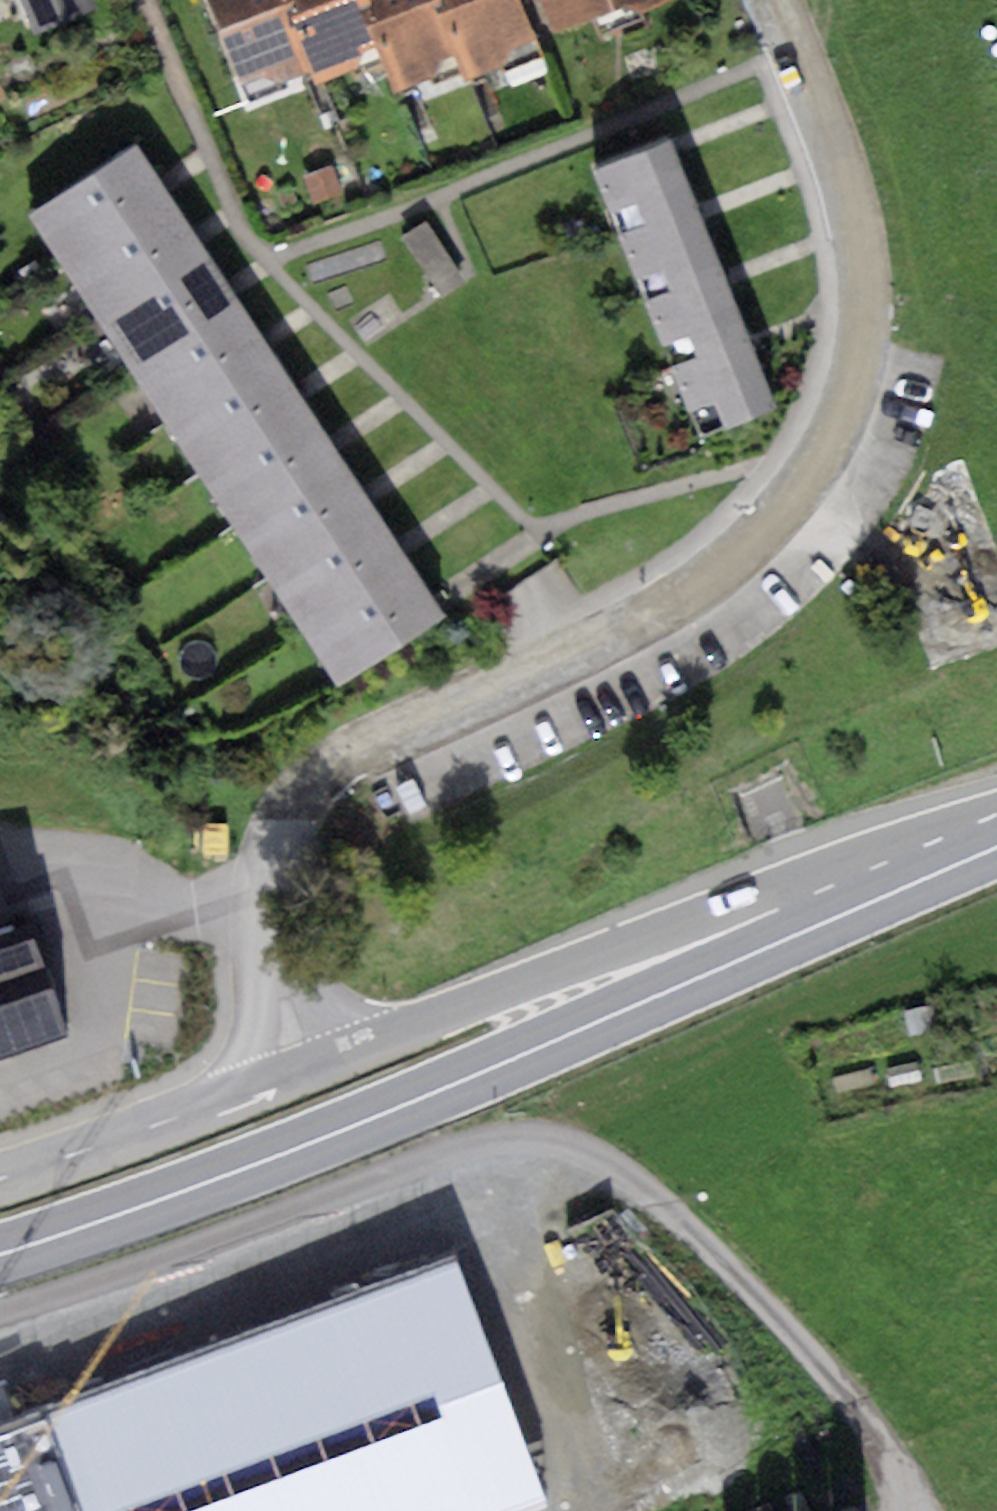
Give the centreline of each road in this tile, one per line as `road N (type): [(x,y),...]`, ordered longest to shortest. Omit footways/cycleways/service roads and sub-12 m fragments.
road 1 (residential): [(303,1073),(264,896),(264,848),(280,814),(315,781),(372,747),(675,599),(782,509),(843,412),(869,302),(859,228),(819,93),(778,0)]
road 2 (primary): [(996,850),(286,1151),(0,1249)]
road 3 (primary): [(996,841),(763,893),(303,1073)]
road 4 (track): [(399,1167),(500,1142),(542,1139),(595,1152),(662,1199),(768,1307),(909,1483),(915,1510)]
road 5 (tertiary): [(303,1073),(0,1173)]

